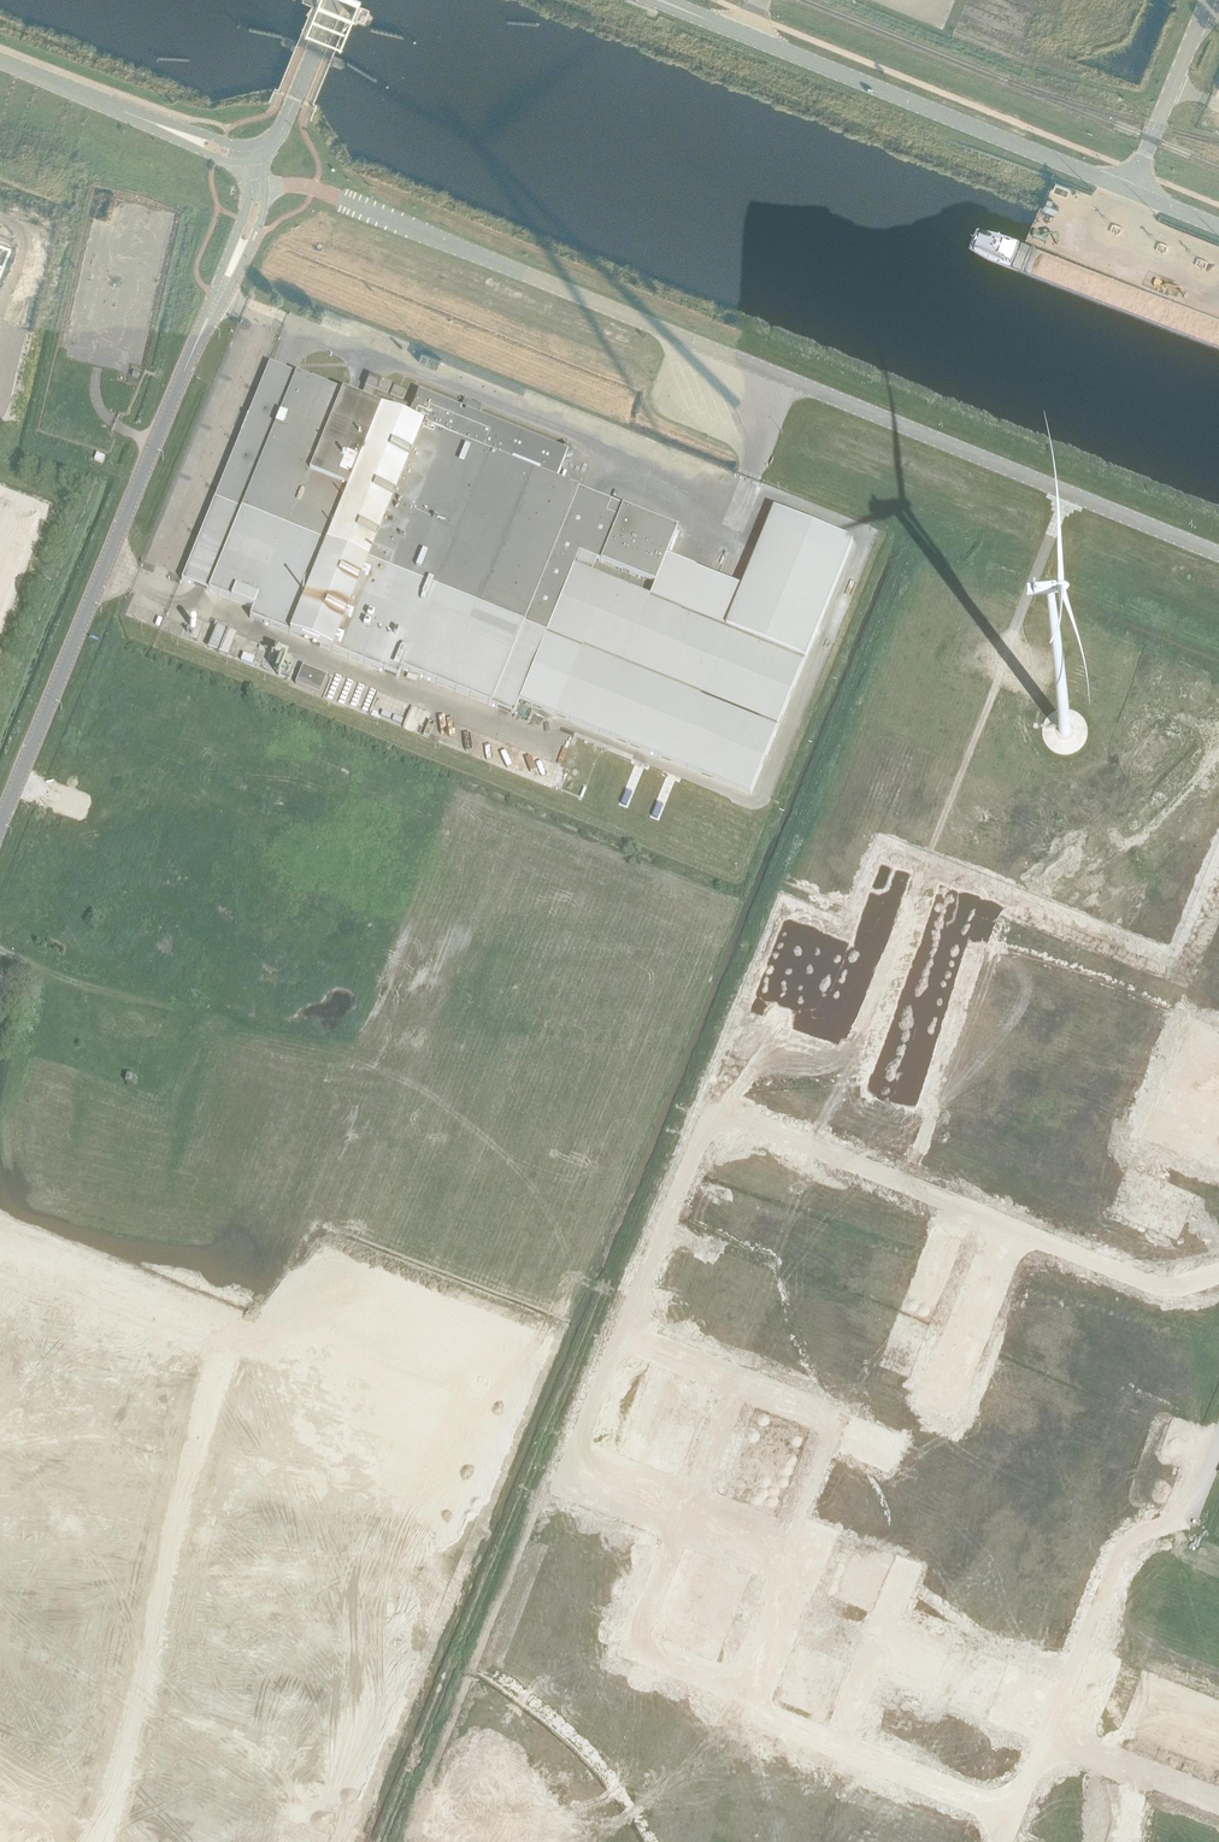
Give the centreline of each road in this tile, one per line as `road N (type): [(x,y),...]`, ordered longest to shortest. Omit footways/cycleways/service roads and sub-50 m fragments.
road 1 (unclassified): [(1218,552),(313,186),(257,188)]
road 2 (tertiary): [(0,813),(257,188)]
road 3 (tertiary): [(1130,190),(746,33)]
road 4 (tertiary): [(253,151),(220,150),(0,59)]
road 5 (tertiary): [(253,151),(274,141),(334,0)]

